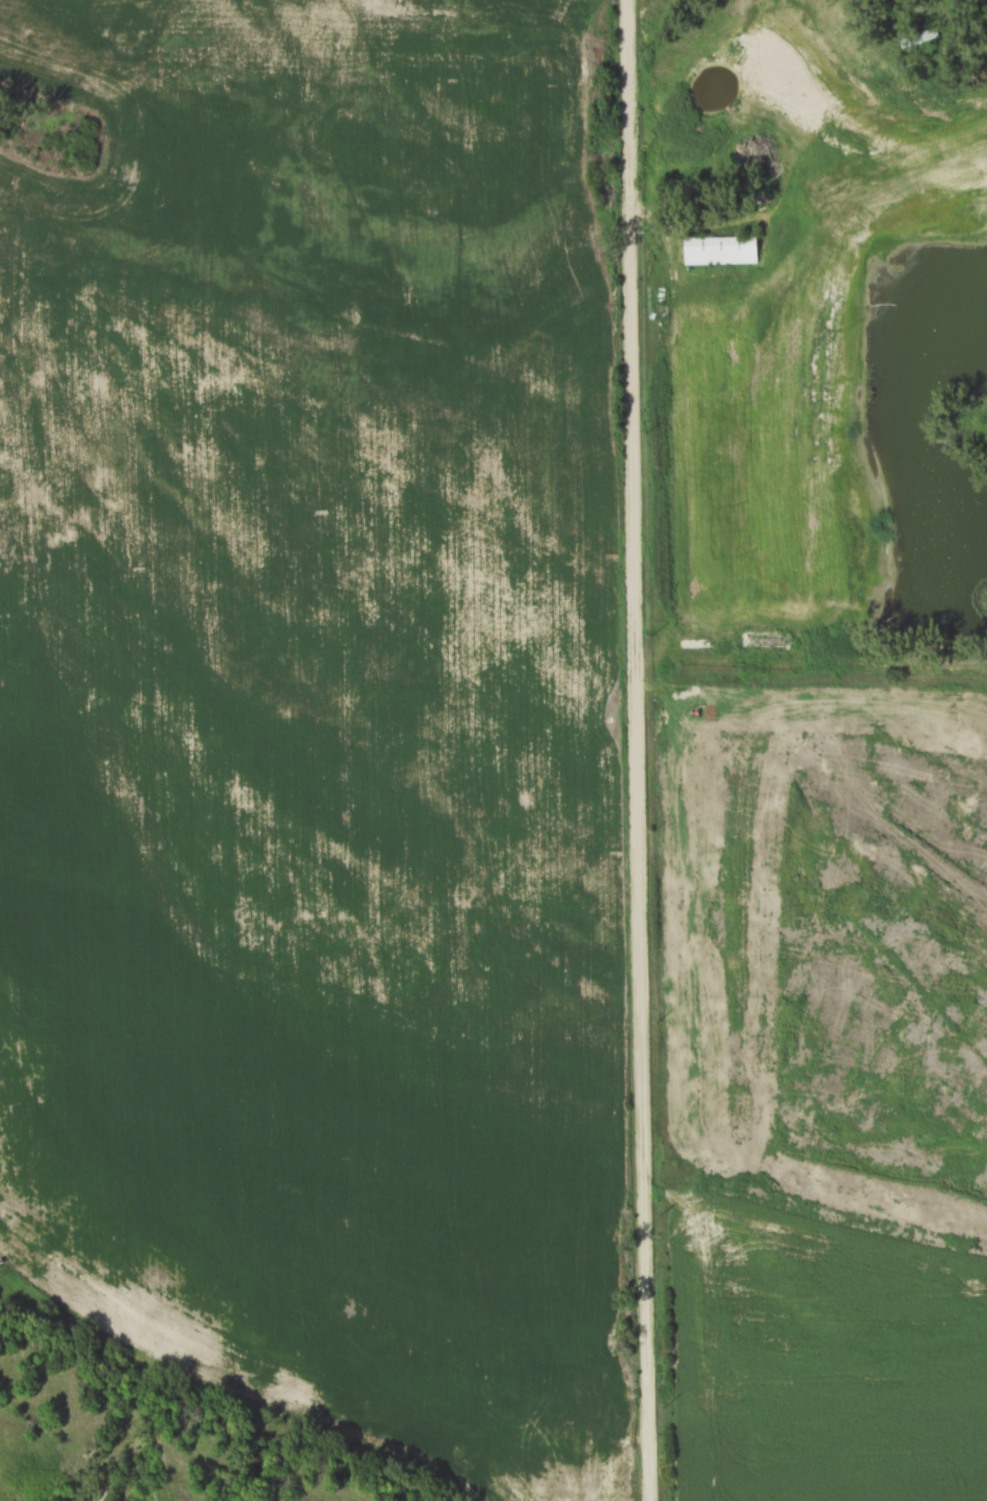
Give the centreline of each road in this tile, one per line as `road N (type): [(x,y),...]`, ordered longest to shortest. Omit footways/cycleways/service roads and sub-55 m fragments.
road 1 (residential): [(621,0),(646,1500)]

